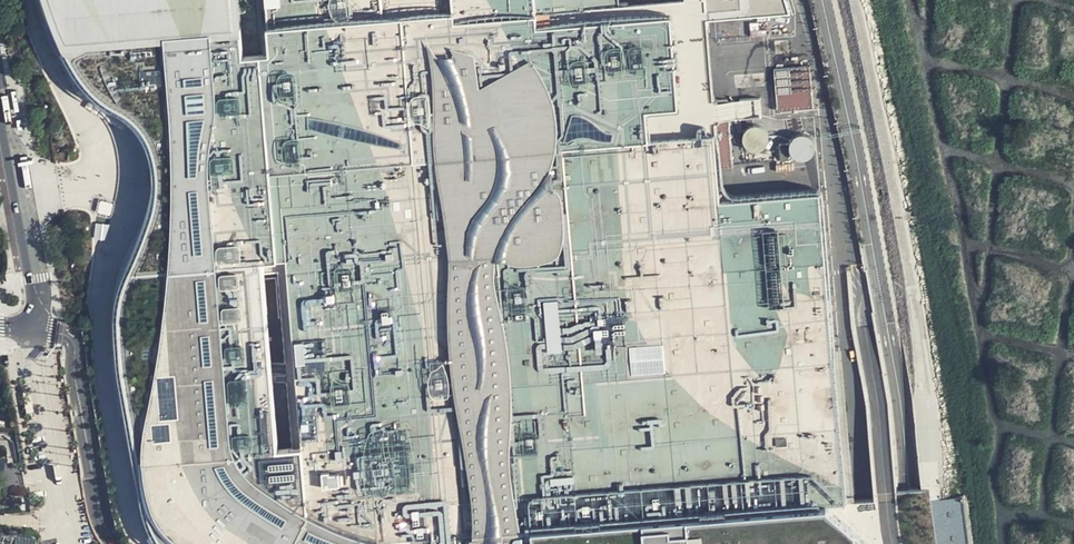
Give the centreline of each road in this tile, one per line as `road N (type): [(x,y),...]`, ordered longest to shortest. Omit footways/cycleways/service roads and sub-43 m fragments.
road 1 (tertiary): [(0,326),(33,325),(0,121)]

